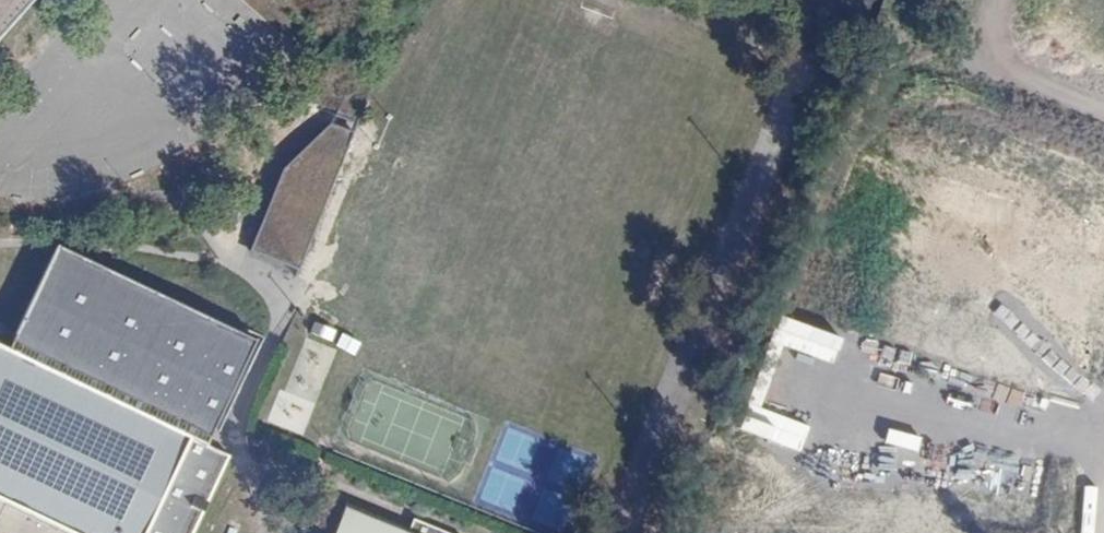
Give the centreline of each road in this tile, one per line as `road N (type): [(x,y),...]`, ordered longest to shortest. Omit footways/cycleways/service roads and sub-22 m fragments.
road 1 (track): [(1103,233),(895,81)]

